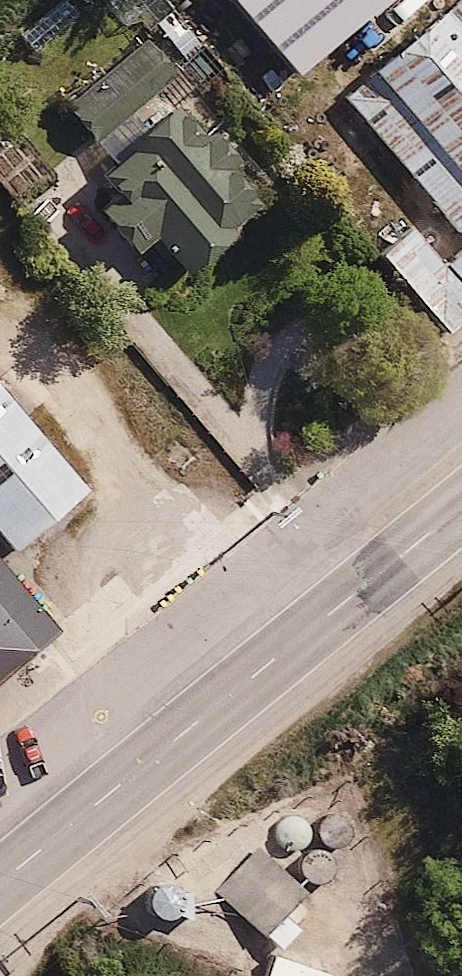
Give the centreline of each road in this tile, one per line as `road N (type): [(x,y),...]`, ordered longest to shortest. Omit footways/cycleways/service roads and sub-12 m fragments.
road 1 (primary): [(0,885),(461,506)]

